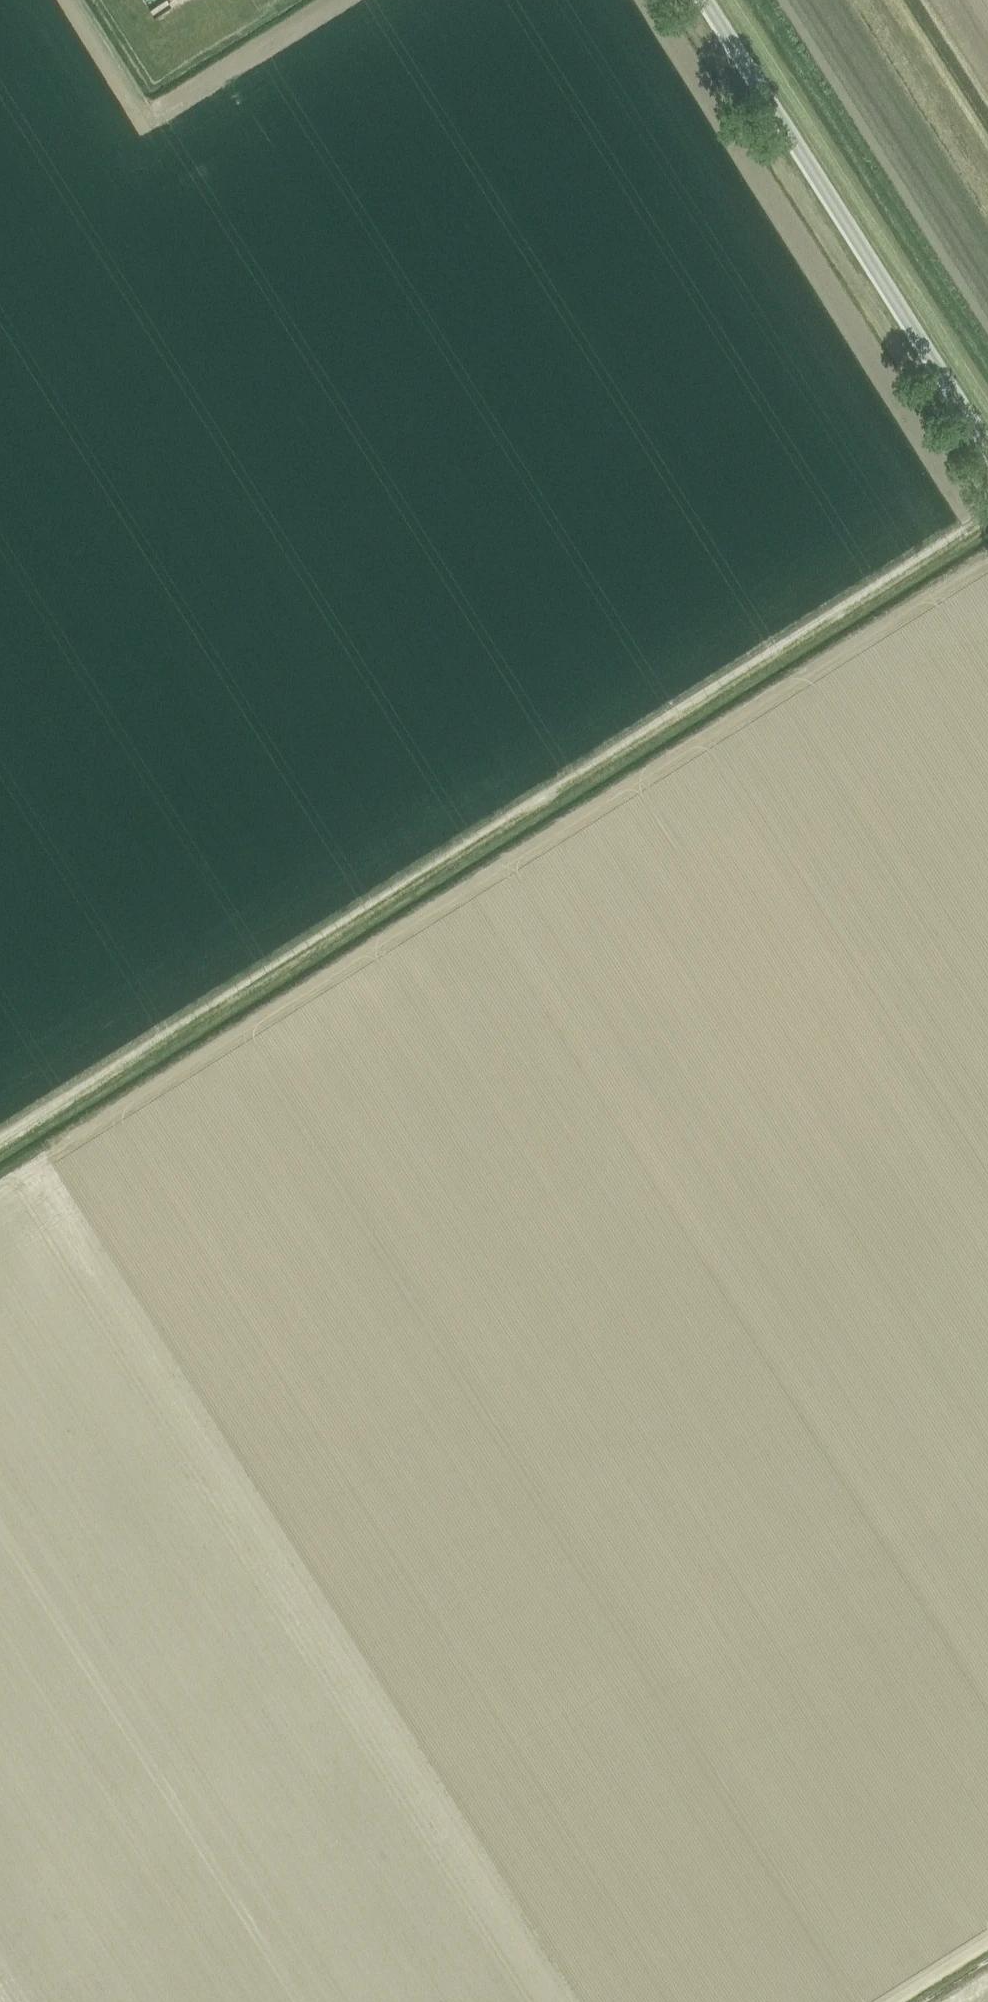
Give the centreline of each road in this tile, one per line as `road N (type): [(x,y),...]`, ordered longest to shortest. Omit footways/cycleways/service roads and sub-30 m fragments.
road 1 (unclassified): [(987,449),(704,0)]

